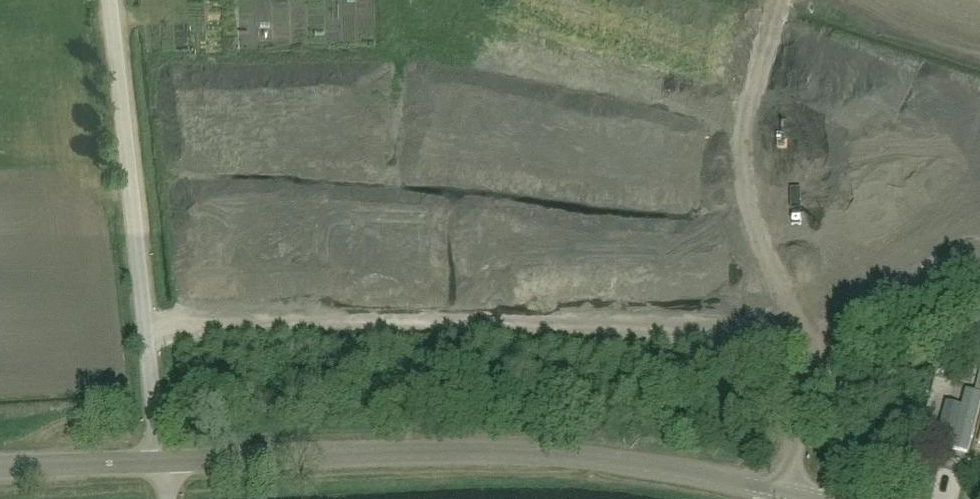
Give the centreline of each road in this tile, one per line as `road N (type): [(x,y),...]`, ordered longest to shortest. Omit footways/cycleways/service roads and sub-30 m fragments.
road 1 (unclassified): [(163,460),(605,462),(781,495)]
road 2 (unclassified): [(110,0),(163,460)]
road 3 (unclassified): [(781,495),(799,431),(825,386),(846,368),(979,306)]
road 4 (unclassified): [(0,468),(163,460)]

